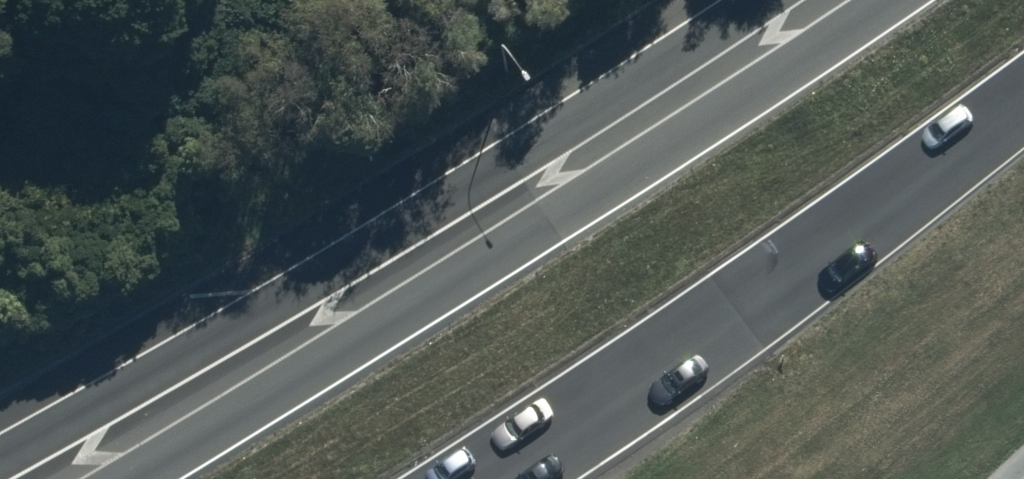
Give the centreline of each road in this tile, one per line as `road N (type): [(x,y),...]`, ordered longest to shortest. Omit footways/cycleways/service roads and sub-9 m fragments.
road 1 (trunk): [(120,478),(364,338),(888,0)]
road 2 (trunk): [(0,452),(314,277),(751,0)]
road 3 (trunk): [(1023,79),(740,302),(482,478)]

